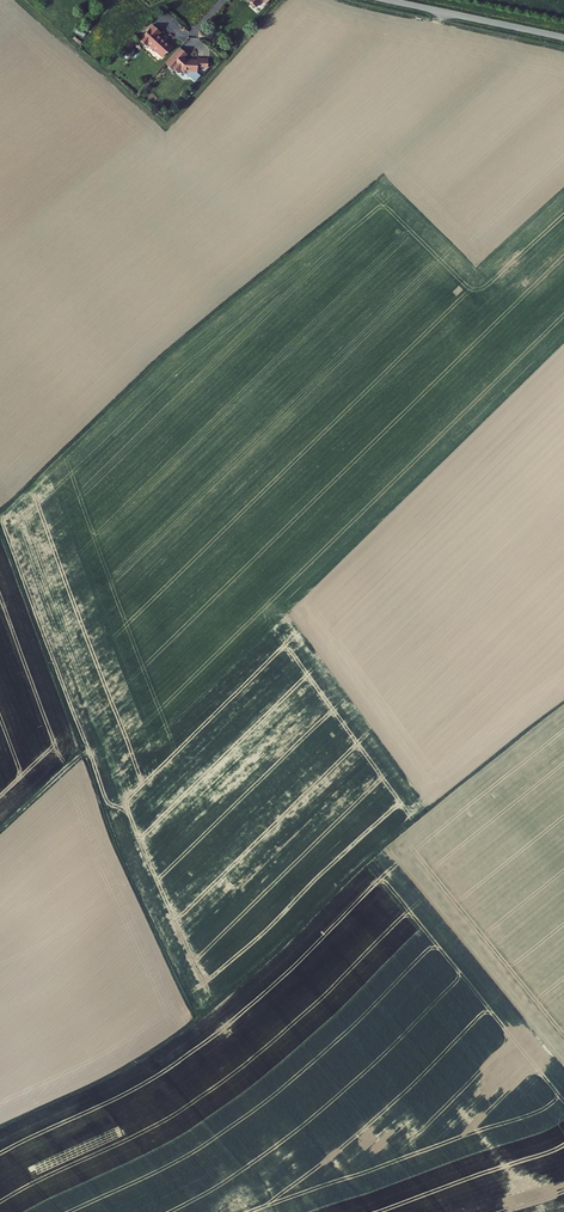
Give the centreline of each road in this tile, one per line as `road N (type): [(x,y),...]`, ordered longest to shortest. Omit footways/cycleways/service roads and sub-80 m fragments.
road 1 (unclassified): [(390,0),(563,38)]

